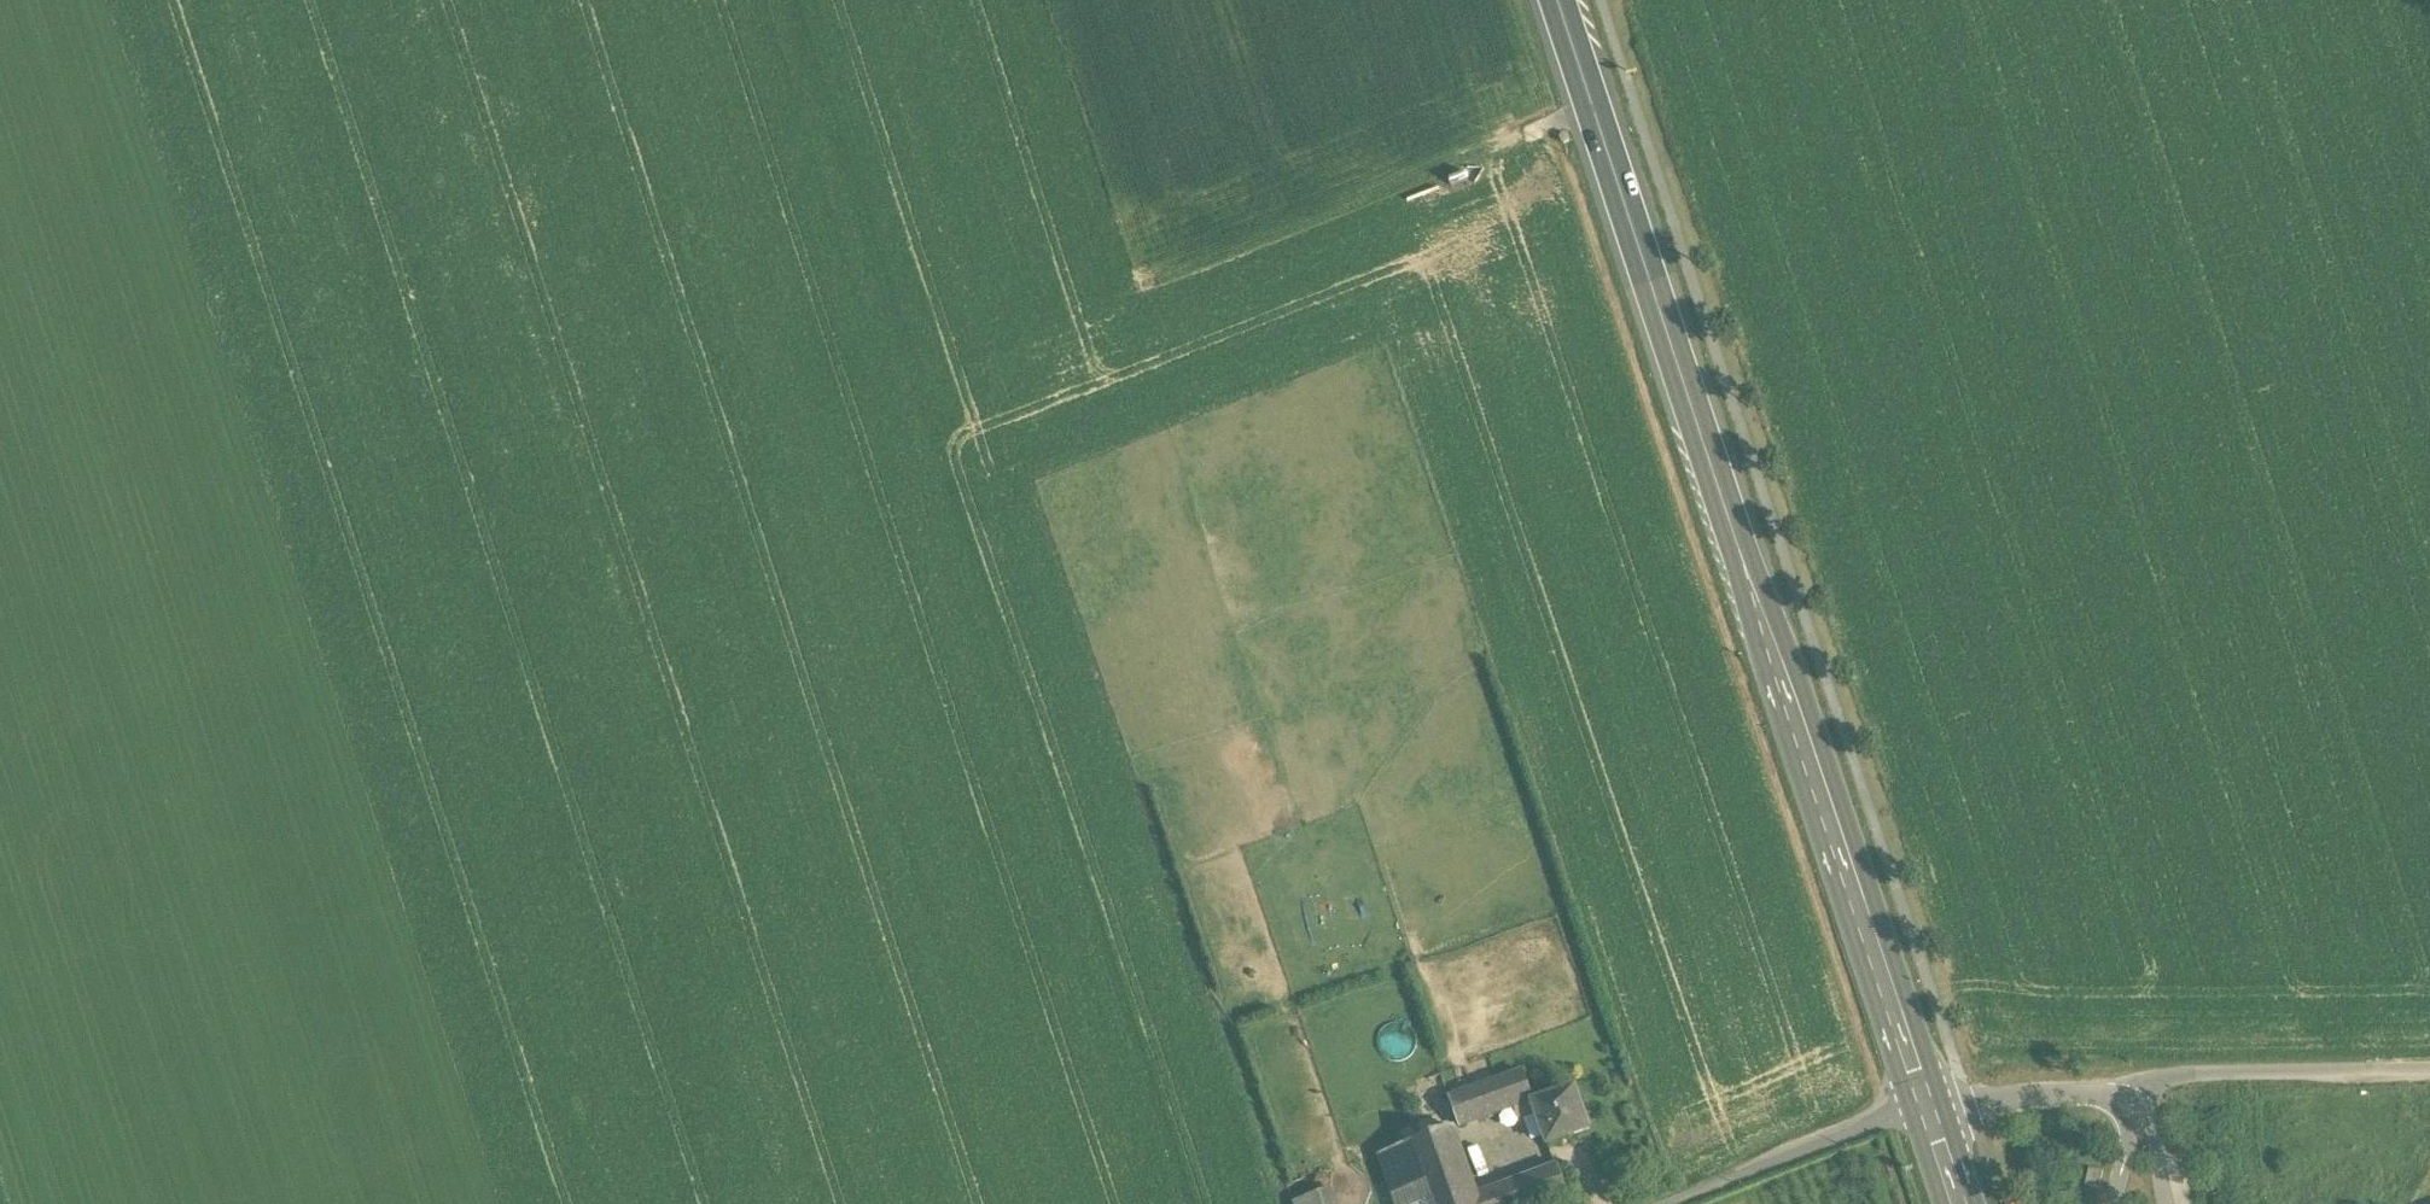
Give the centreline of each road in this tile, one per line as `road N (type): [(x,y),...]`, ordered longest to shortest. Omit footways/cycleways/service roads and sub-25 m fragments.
road 1 (primary): [(1939,1107),(1690,403),(1562,0)]
road 2 (unclassified): [(1674,1203),(1891,1118),(1939,1107)]
road 3 (unclassified): [(1939,1107),(2084,1094),(2122,1102),(2133,1112)]

